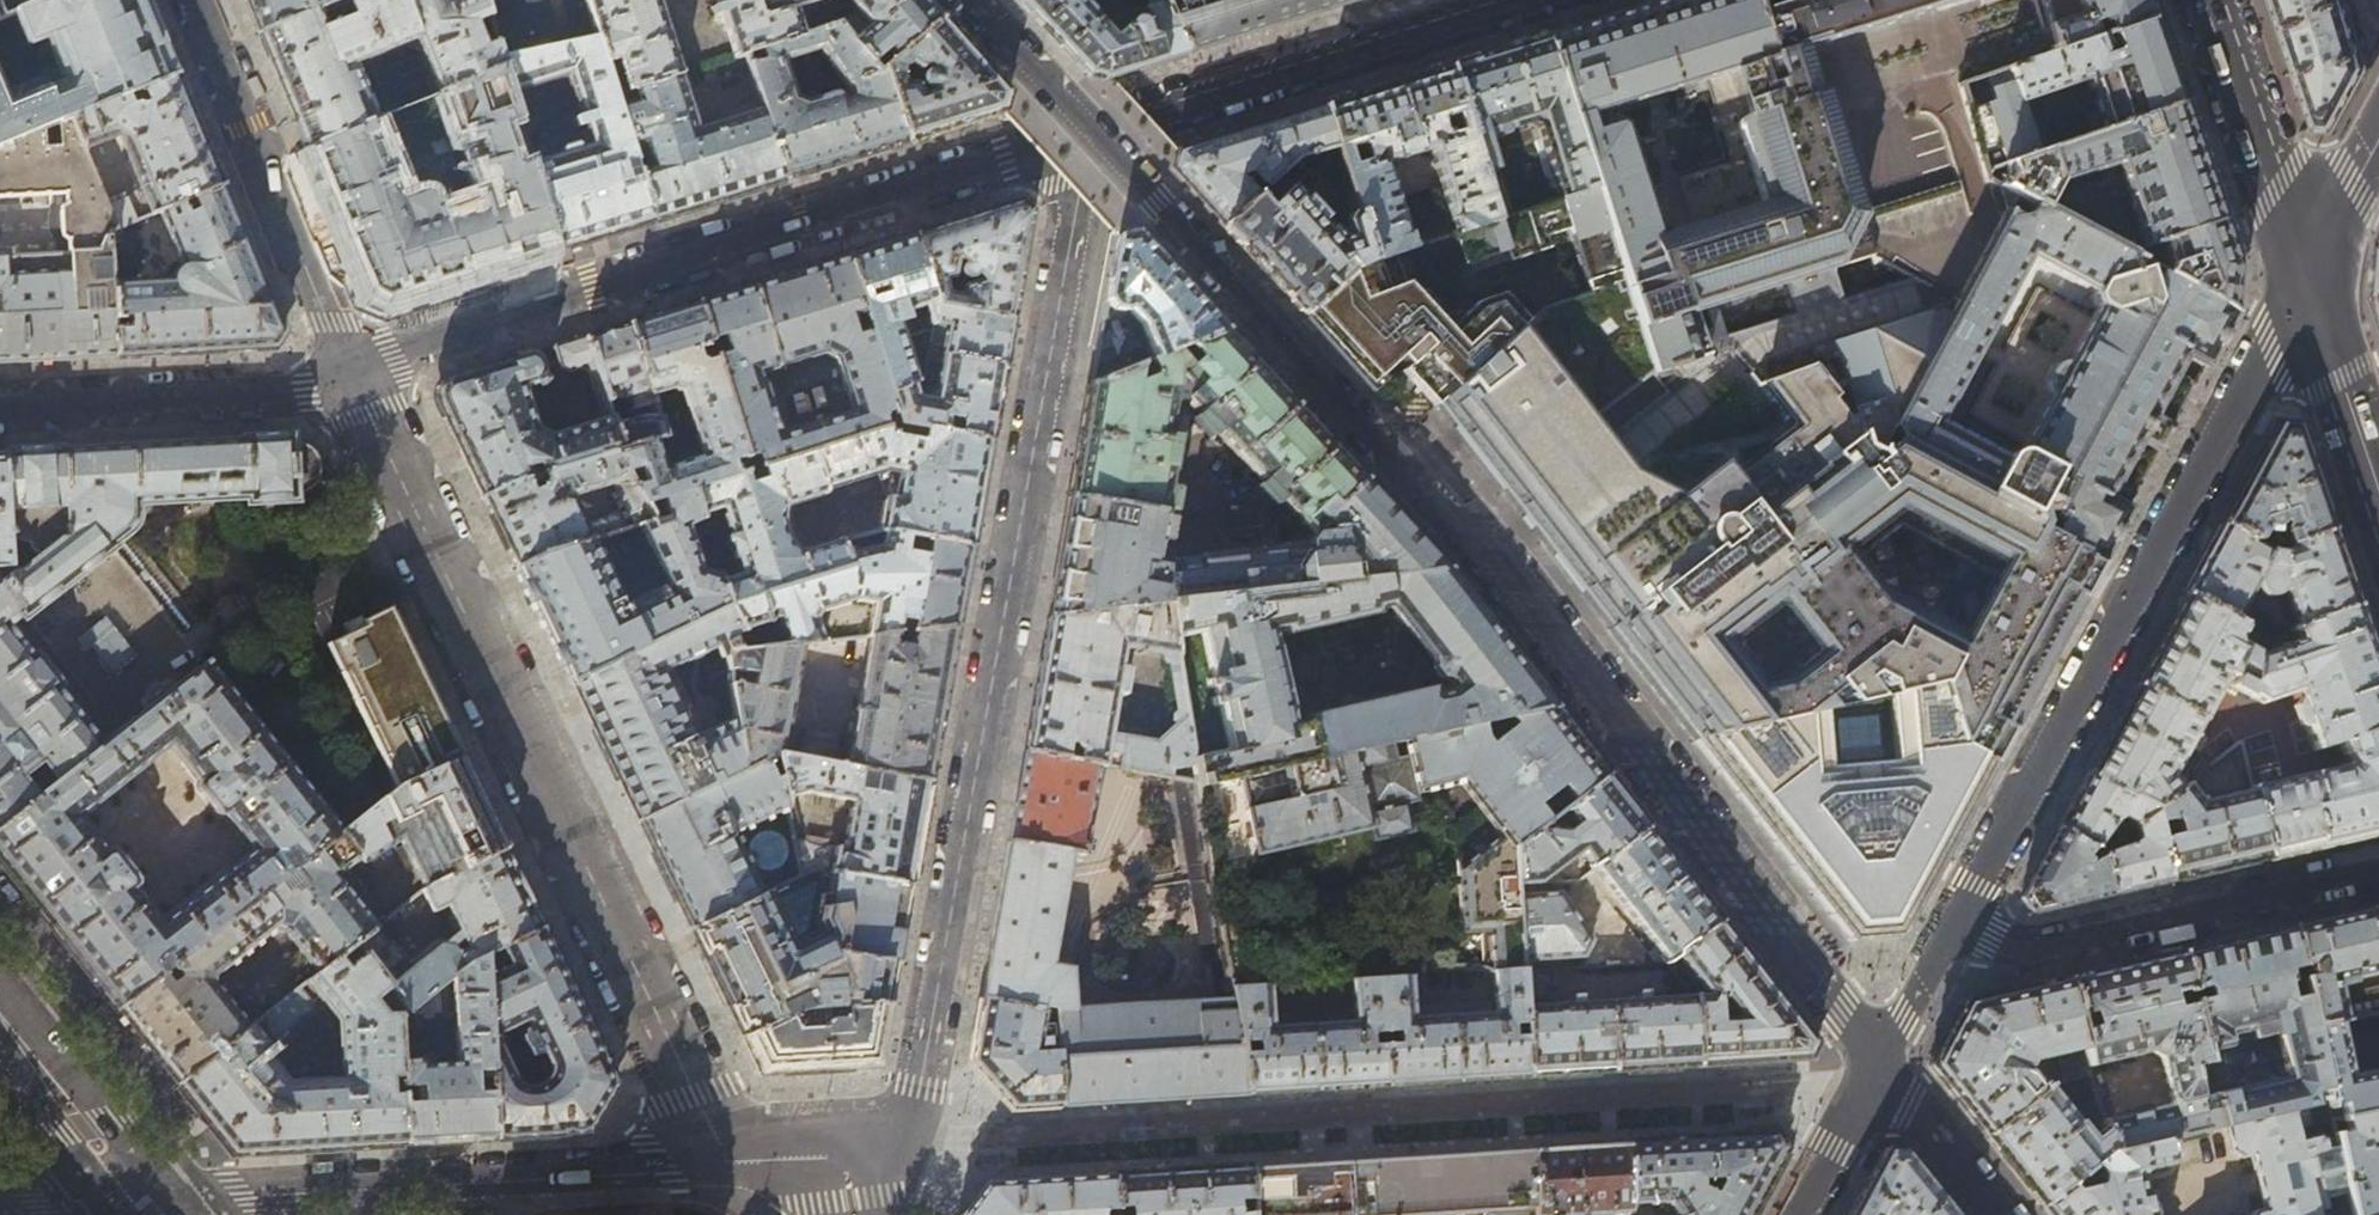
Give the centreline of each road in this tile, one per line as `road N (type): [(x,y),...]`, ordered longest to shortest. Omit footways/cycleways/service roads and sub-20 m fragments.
road 1 (residential): [(974,0),(1492,558),(1884,1062)]
road 2 (residential): [(842,1155),(909,1150),(1096,128)]
road 3 (residential): [(352,375),(729,1162)]
road 4 (residential): [(352,375),(1096,128)]
road 5 (residential): [(2307,276),(1953,935)]
road 6 (residential): [(135,1197),(729,1162)]
road 7 (residential): [(1953,935),(1986,953),(2378,872)]
road 8 (residential): [(1096,128),(1508,0)]
road 9 (residential): [(194,0),(352,375)]
road 10 (residential): [(0,410),(306,393),(352,375)]
road 11 (secondary): [(2212,0),(2307,276)]
road 12 (secondary): [(2307,276),(2378,485)]
road 13 (primary): [(135,1197),(0,1024)]
road 14 (residential): [(1884,1062),(1800,1214)]
road 15 (secondary): [(2307,276),(2378,142)]
road 16 (residential): [(1953,935),(1884,1062)]
road 17 (residential): [(135,1197),(0,1205)]

